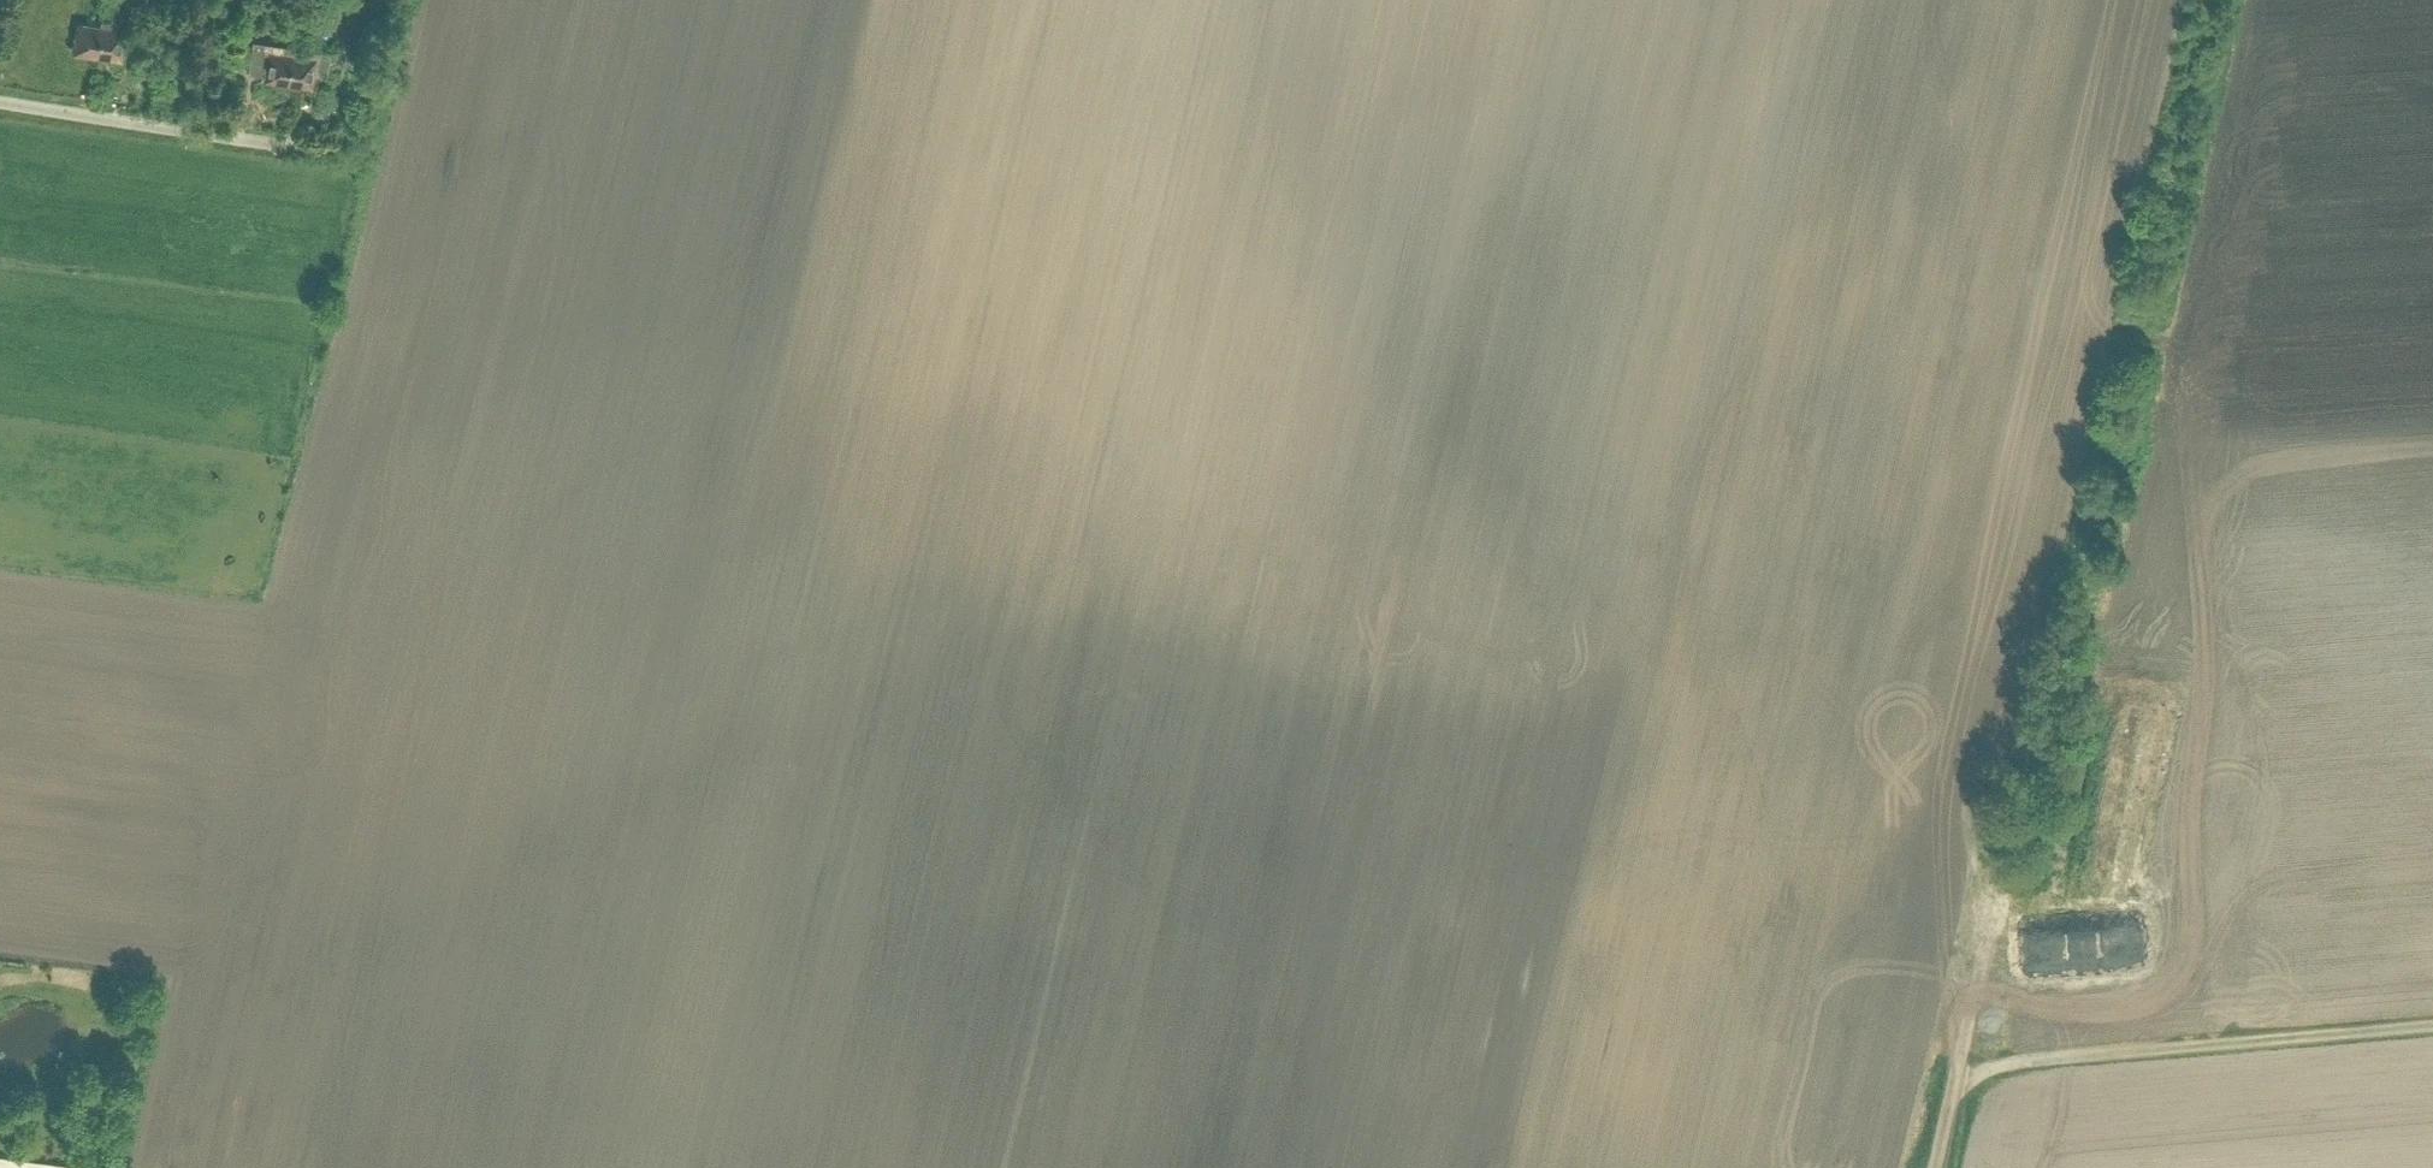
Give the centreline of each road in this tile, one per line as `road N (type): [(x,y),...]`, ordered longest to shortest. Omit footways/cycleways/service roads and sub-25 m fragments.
road 1 (track): [(2432,1022),(1998,1059),(1968,1074),(1953,1098),(1937,1167)]
road 2 (residential): [(0,102),(305,150)]

